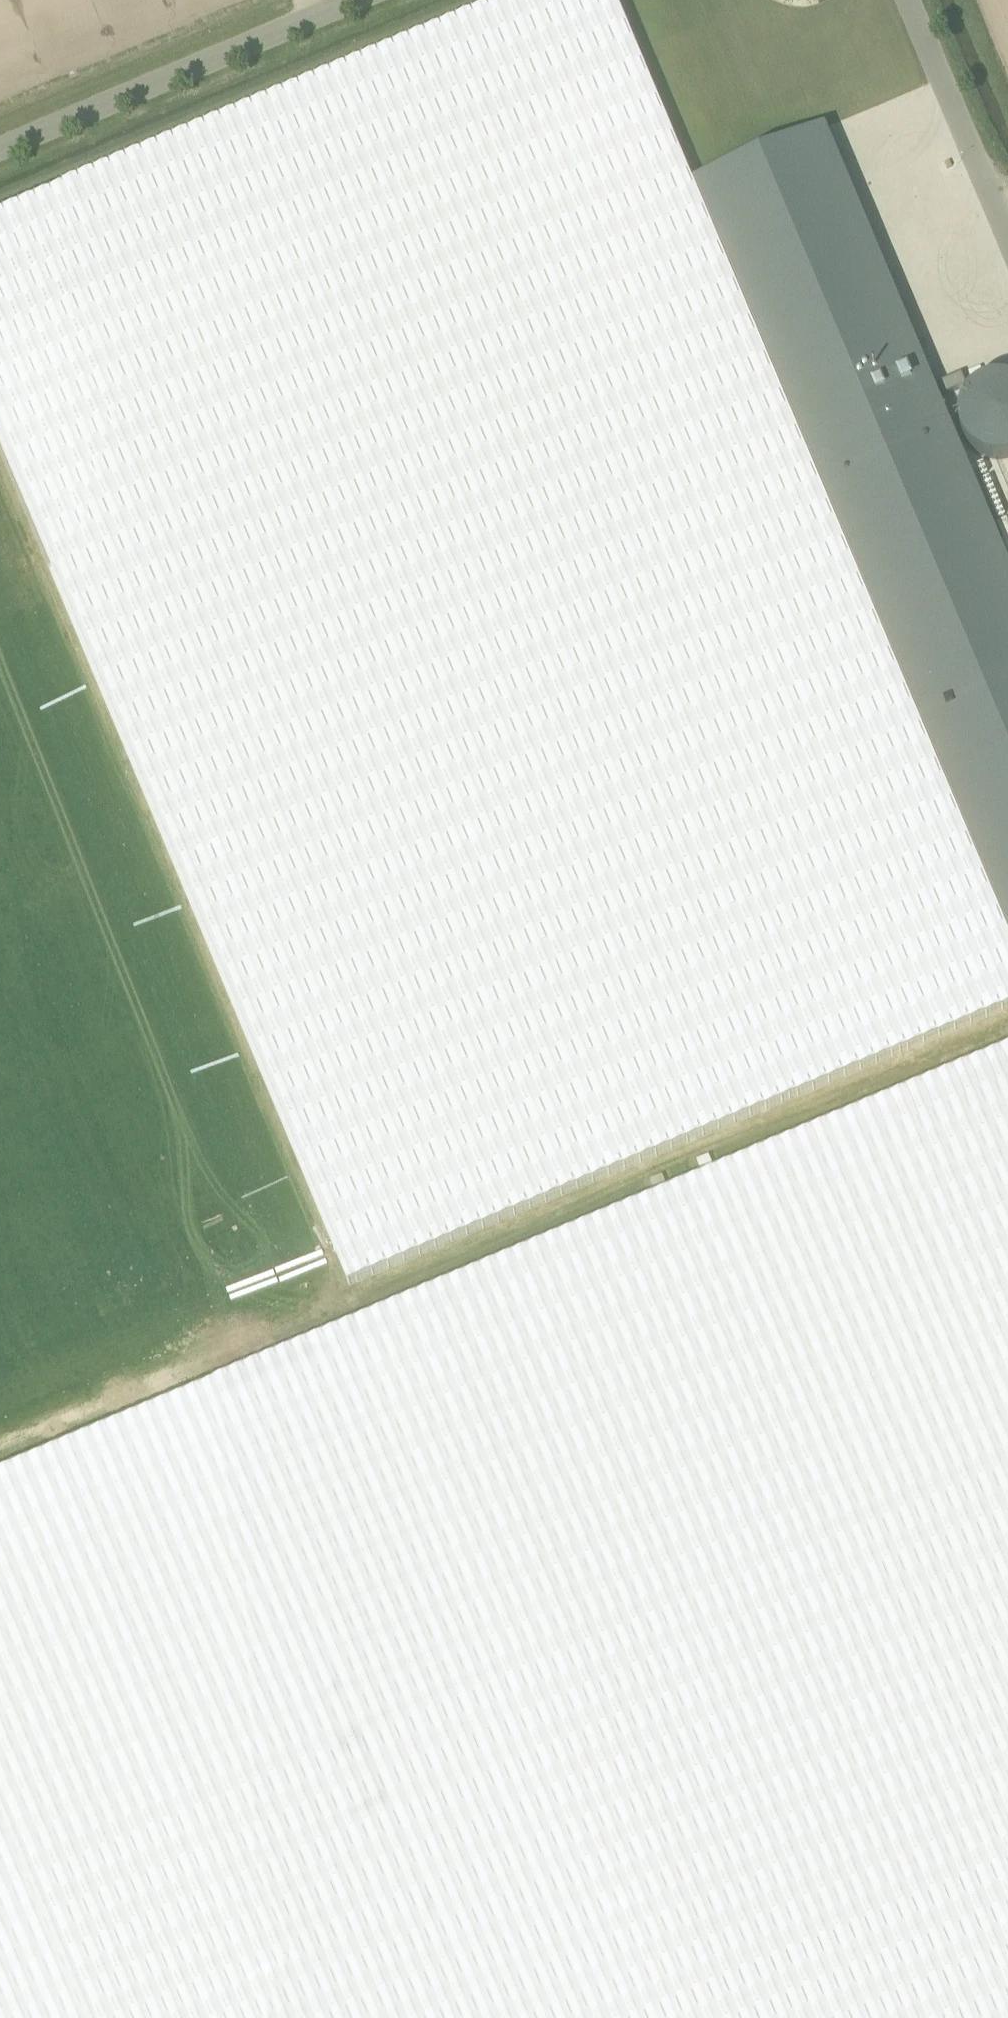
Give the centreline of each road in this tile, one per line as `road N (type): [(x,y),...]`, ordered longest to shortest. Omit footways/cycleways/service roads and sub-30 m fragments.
road 1 (unclassified): [(0,152),(365,0)]
road 2 (unclassified): [(1007,241),(907,0)]

